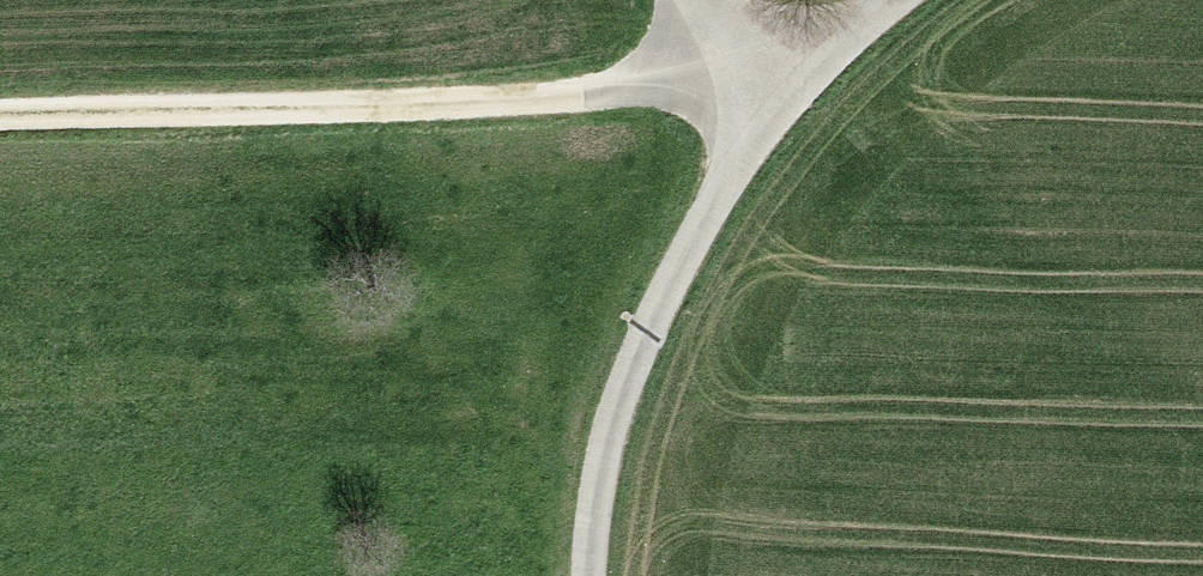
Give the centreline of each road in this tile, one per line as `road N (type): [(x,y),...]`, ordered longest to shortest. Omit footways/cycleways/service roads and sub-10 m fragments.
road 1 (track): [(0,125),(601,100),(799,111)]
road 2 (track): [(588,575),(588,533),(630,370),(738,183),(799,111)]
road 3 (track): [(799,111),(852,48),(925,0)]
road 4 (track): [(799,111),(679,0)]

